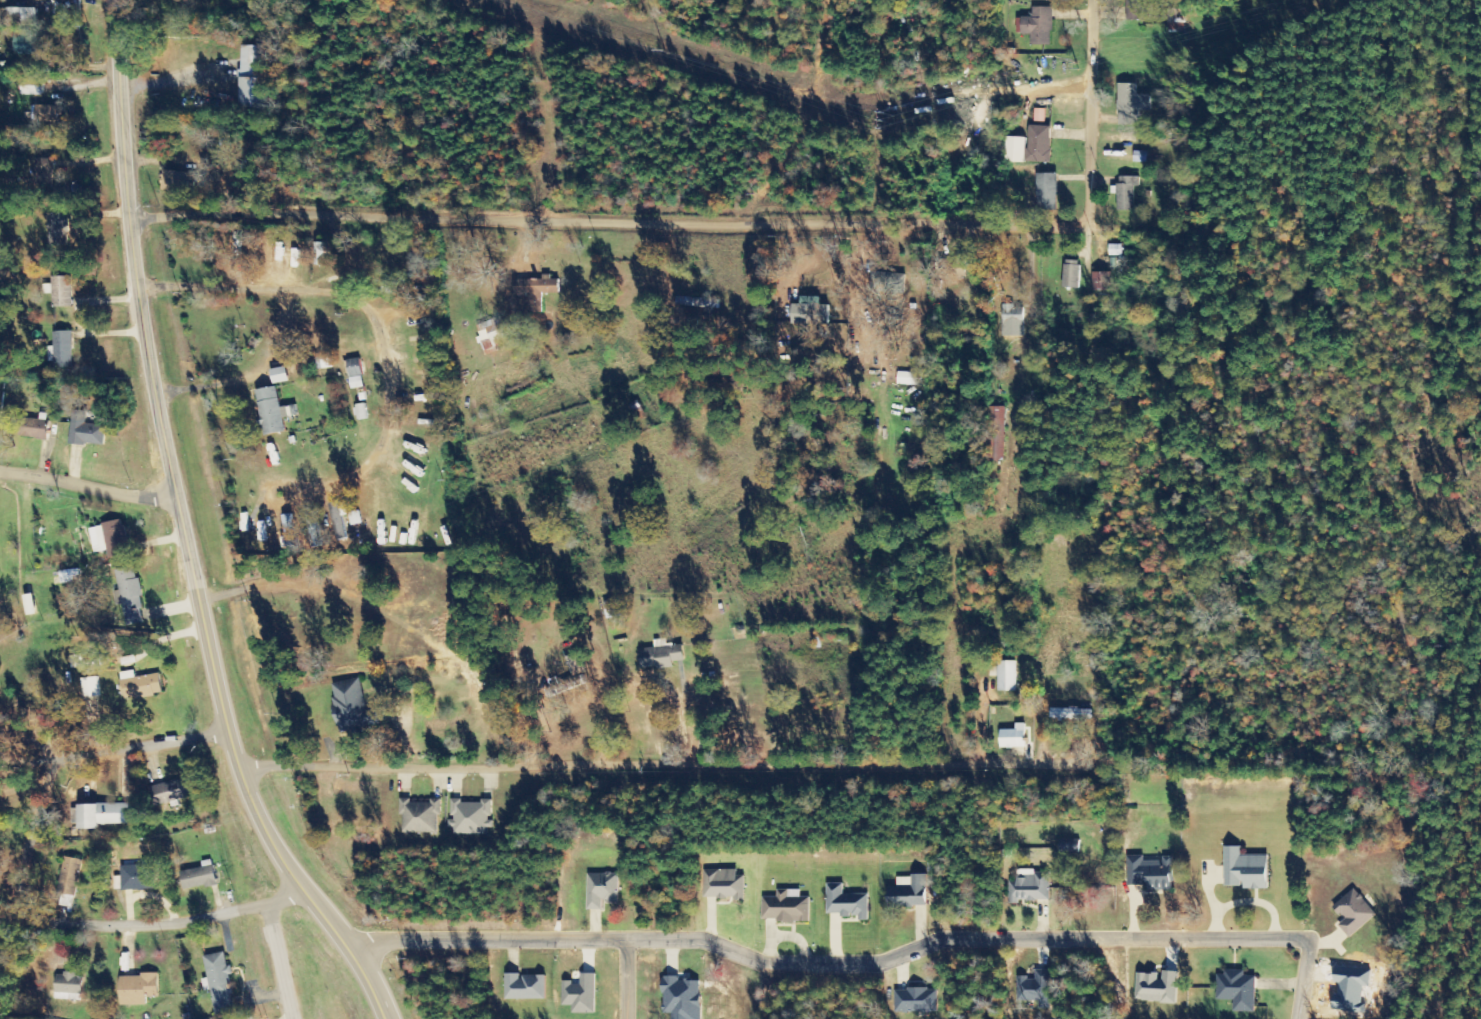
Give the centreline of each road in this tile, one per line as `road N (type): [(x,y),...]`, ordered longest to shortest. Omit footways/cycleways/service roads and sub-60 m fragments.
road 1 (tertiary): [(378,1018),(349,959),(275,856),(225,744),(129,300),(108,0)]
road 2 (residential): [(271,948),(293,941),(704,940),(762,964),(879,964),(940,940),(1308,939)]
road 3 (residential): [(118,215),(1079,223)]
road 4 (residential): [(233,766),(1075,764)]
road 5 (residential): [(221,726),(59,756),(46,766),(20,907),(28,917),(106,927),(181,922),(277,896)]
road 6 (residential): [(1079,223),(1088,211),(1092,0)]
road 7 (residential): [(168,493),(136,497),(0,472)]
road 8 (residential): [(287,1018),(260,901)]

